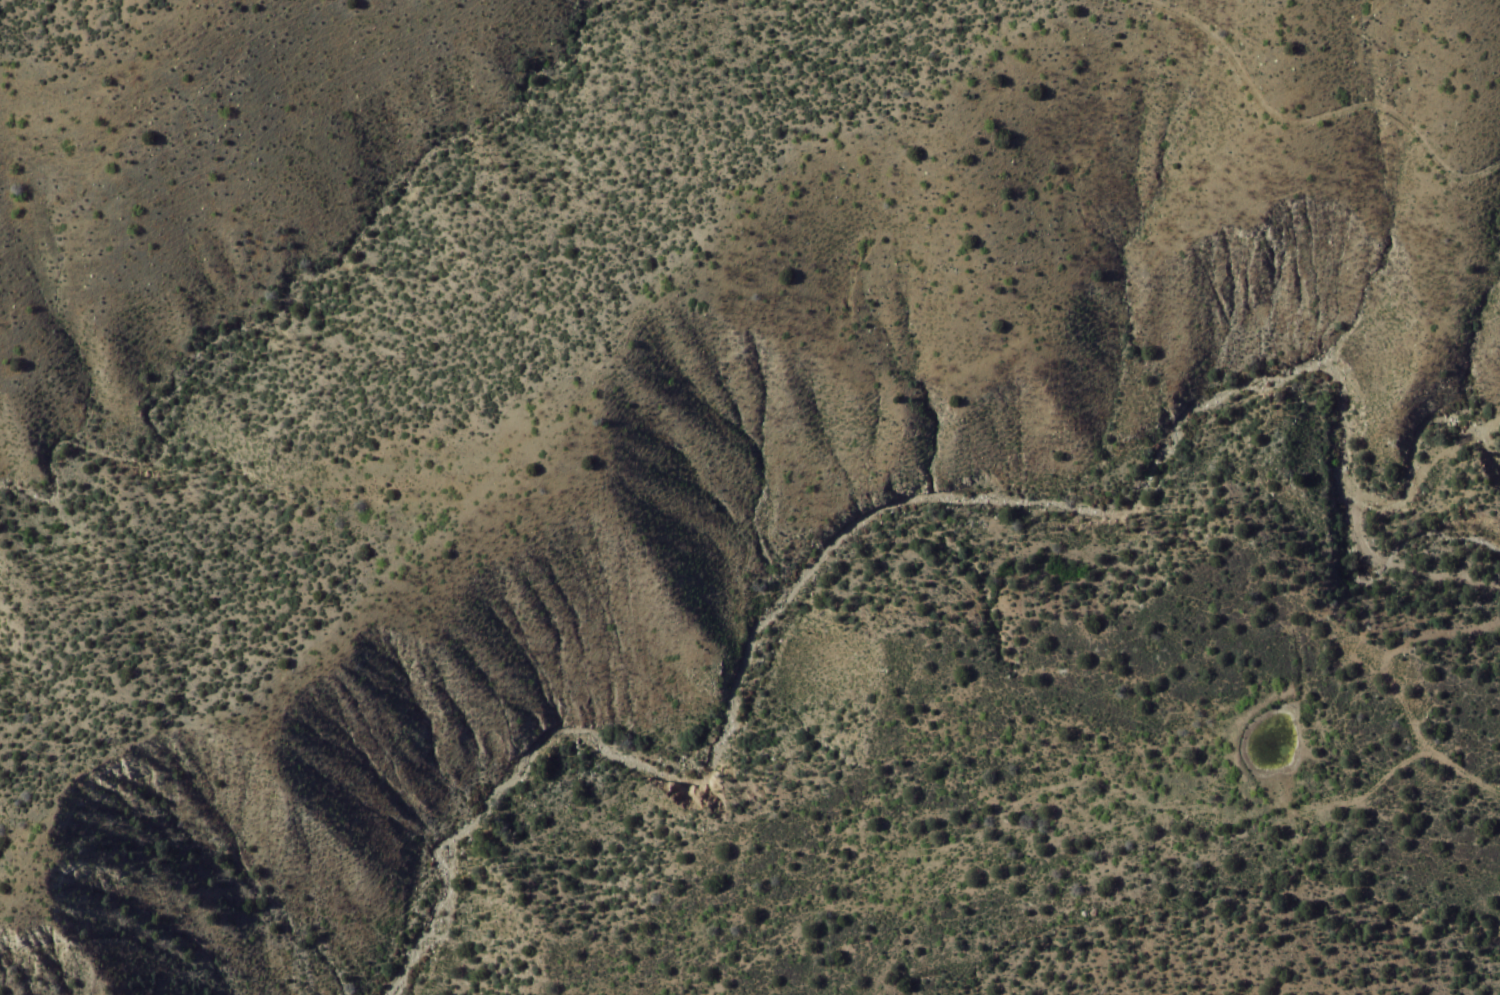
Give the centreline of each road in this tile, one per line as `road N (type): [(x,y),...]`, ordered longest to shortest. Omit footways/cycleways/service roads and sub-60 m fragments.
road 1 (track): [(1499,699),(1446,687),(1431,671),(1446,615),(1499,590)]

